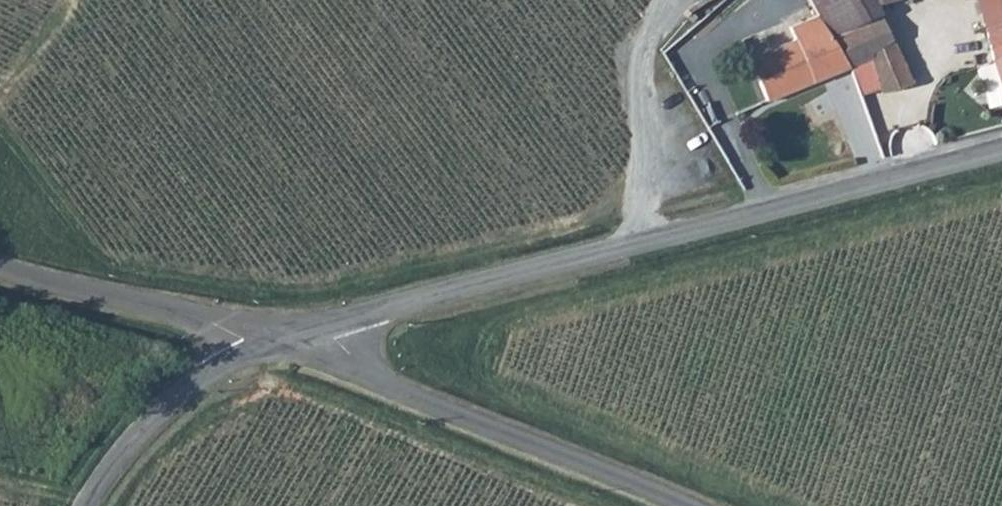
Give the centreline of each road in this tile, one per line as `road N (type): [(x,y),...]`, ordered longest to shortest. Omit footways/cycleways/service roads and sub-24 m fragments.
road 1 (tertiary): [(324,325),(1001,155)]
road 2 (unclassified): [(690,505),(382,379),(324,325)]
road 3 (unclassified): [(0,270),(182,314),(234,335),(246,350)]
road 4 (tertiary): [(86,505),(168,399),(246,350)]

